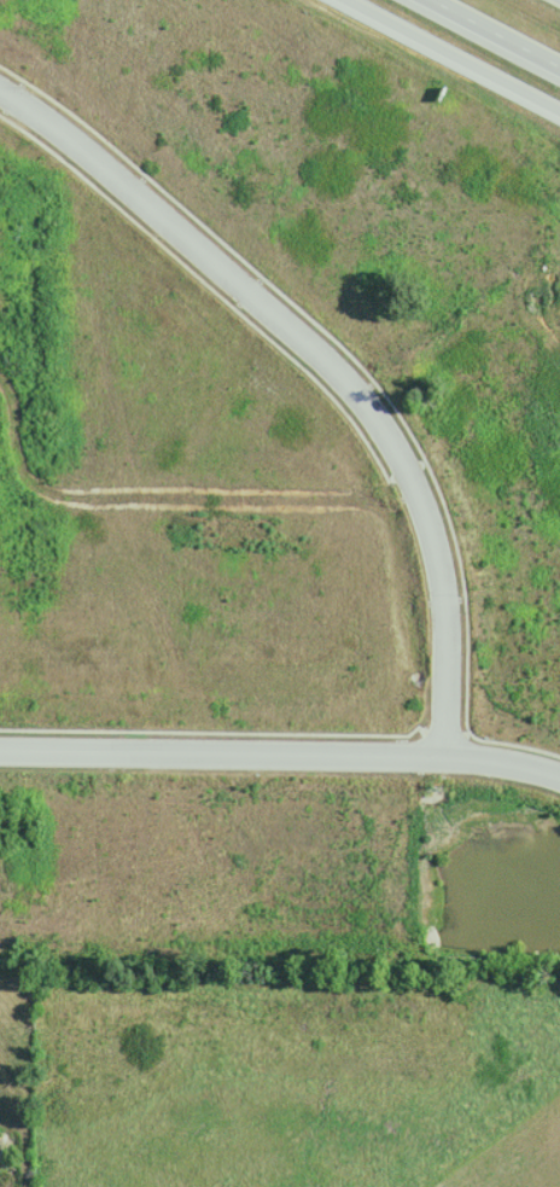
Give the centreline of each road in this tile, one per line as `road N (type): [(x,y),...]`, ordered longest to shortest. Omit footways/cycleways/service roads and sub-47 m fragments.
road 1 (residential): [(0,93),(60,132),(218,266),(345,385),(401,456),(428,516),(448,629),(445,755)]
road 2 (residential): [(559,780),(515,763),(445,755),(0,754)]
road 3 (secondary): [(349,0),(559,109)]
road 4 (motorway): [(435,0),(559,65)]

